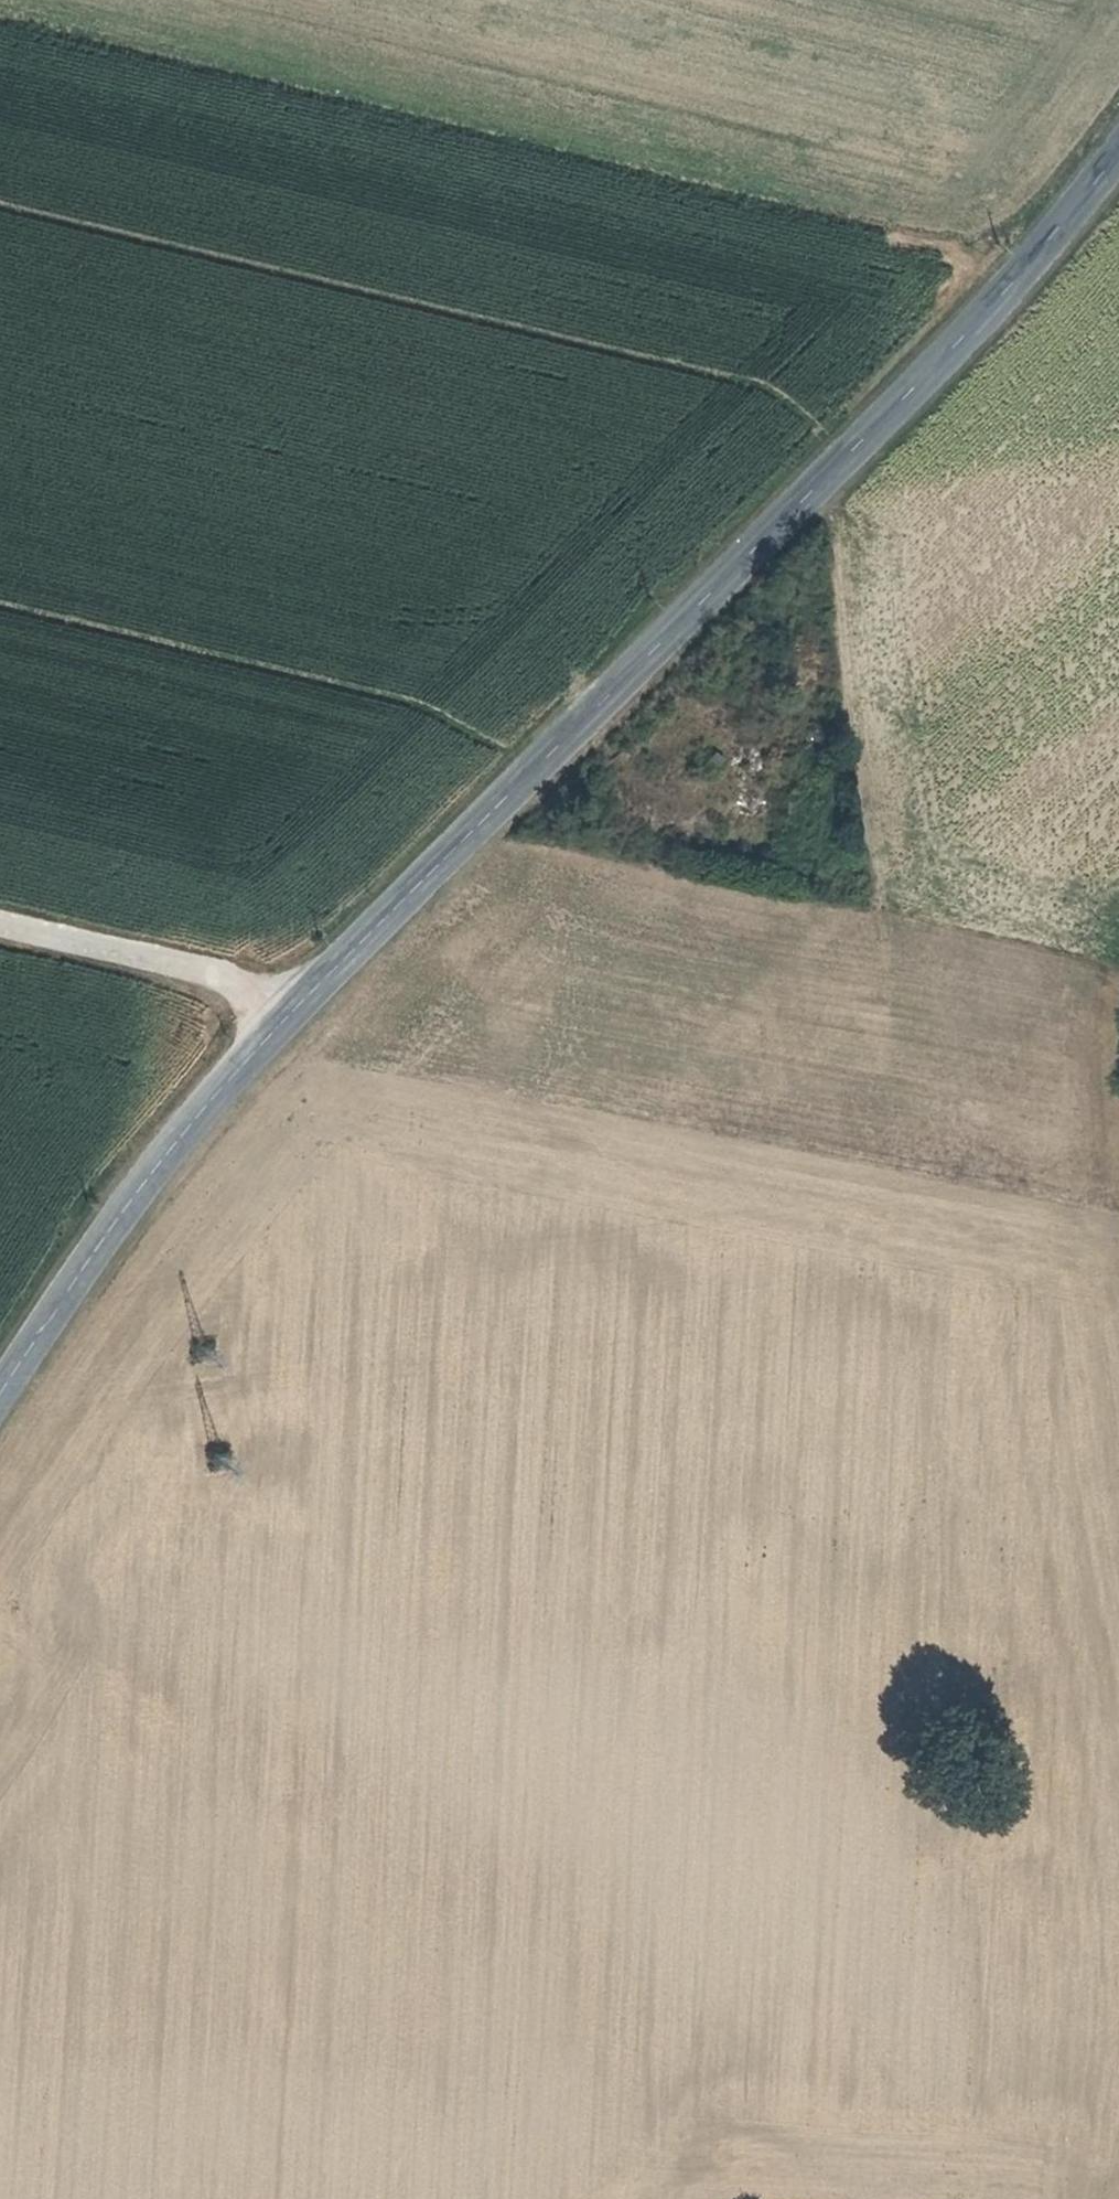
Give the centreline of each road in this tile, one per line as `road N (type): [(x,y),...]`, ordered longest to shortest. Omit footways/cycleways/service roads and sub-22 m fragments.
road 1 (tertiary): [(303,1010),(979,319),(1118,147)]
road 2 (tertiary): [(0,1401),(140,1193),(303,1010)]
road 3 (unclassified): [(0,935),(303,1010)]

